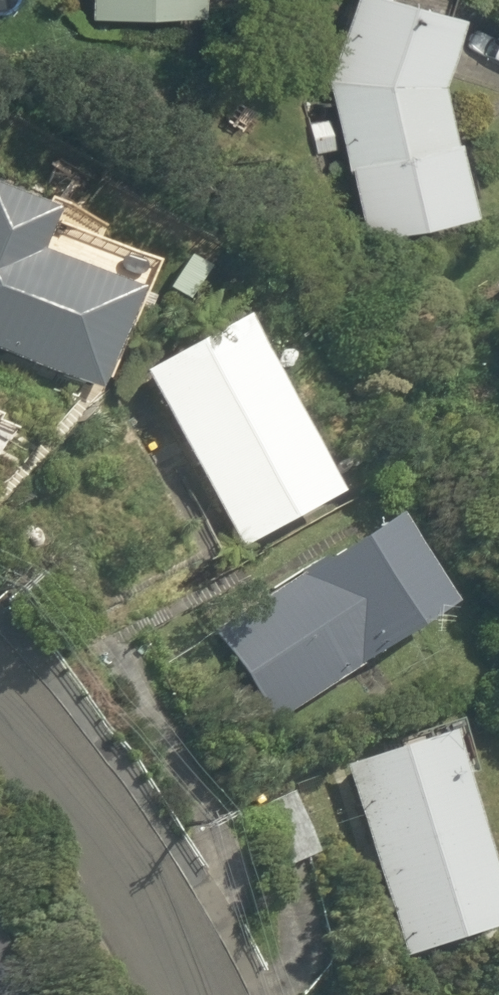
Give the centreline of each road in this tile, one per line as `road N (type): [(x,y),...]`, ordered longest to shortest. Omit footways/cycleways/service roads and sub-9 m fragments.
road 1 (residential): [(215,994),(202,966),(0,692)]

